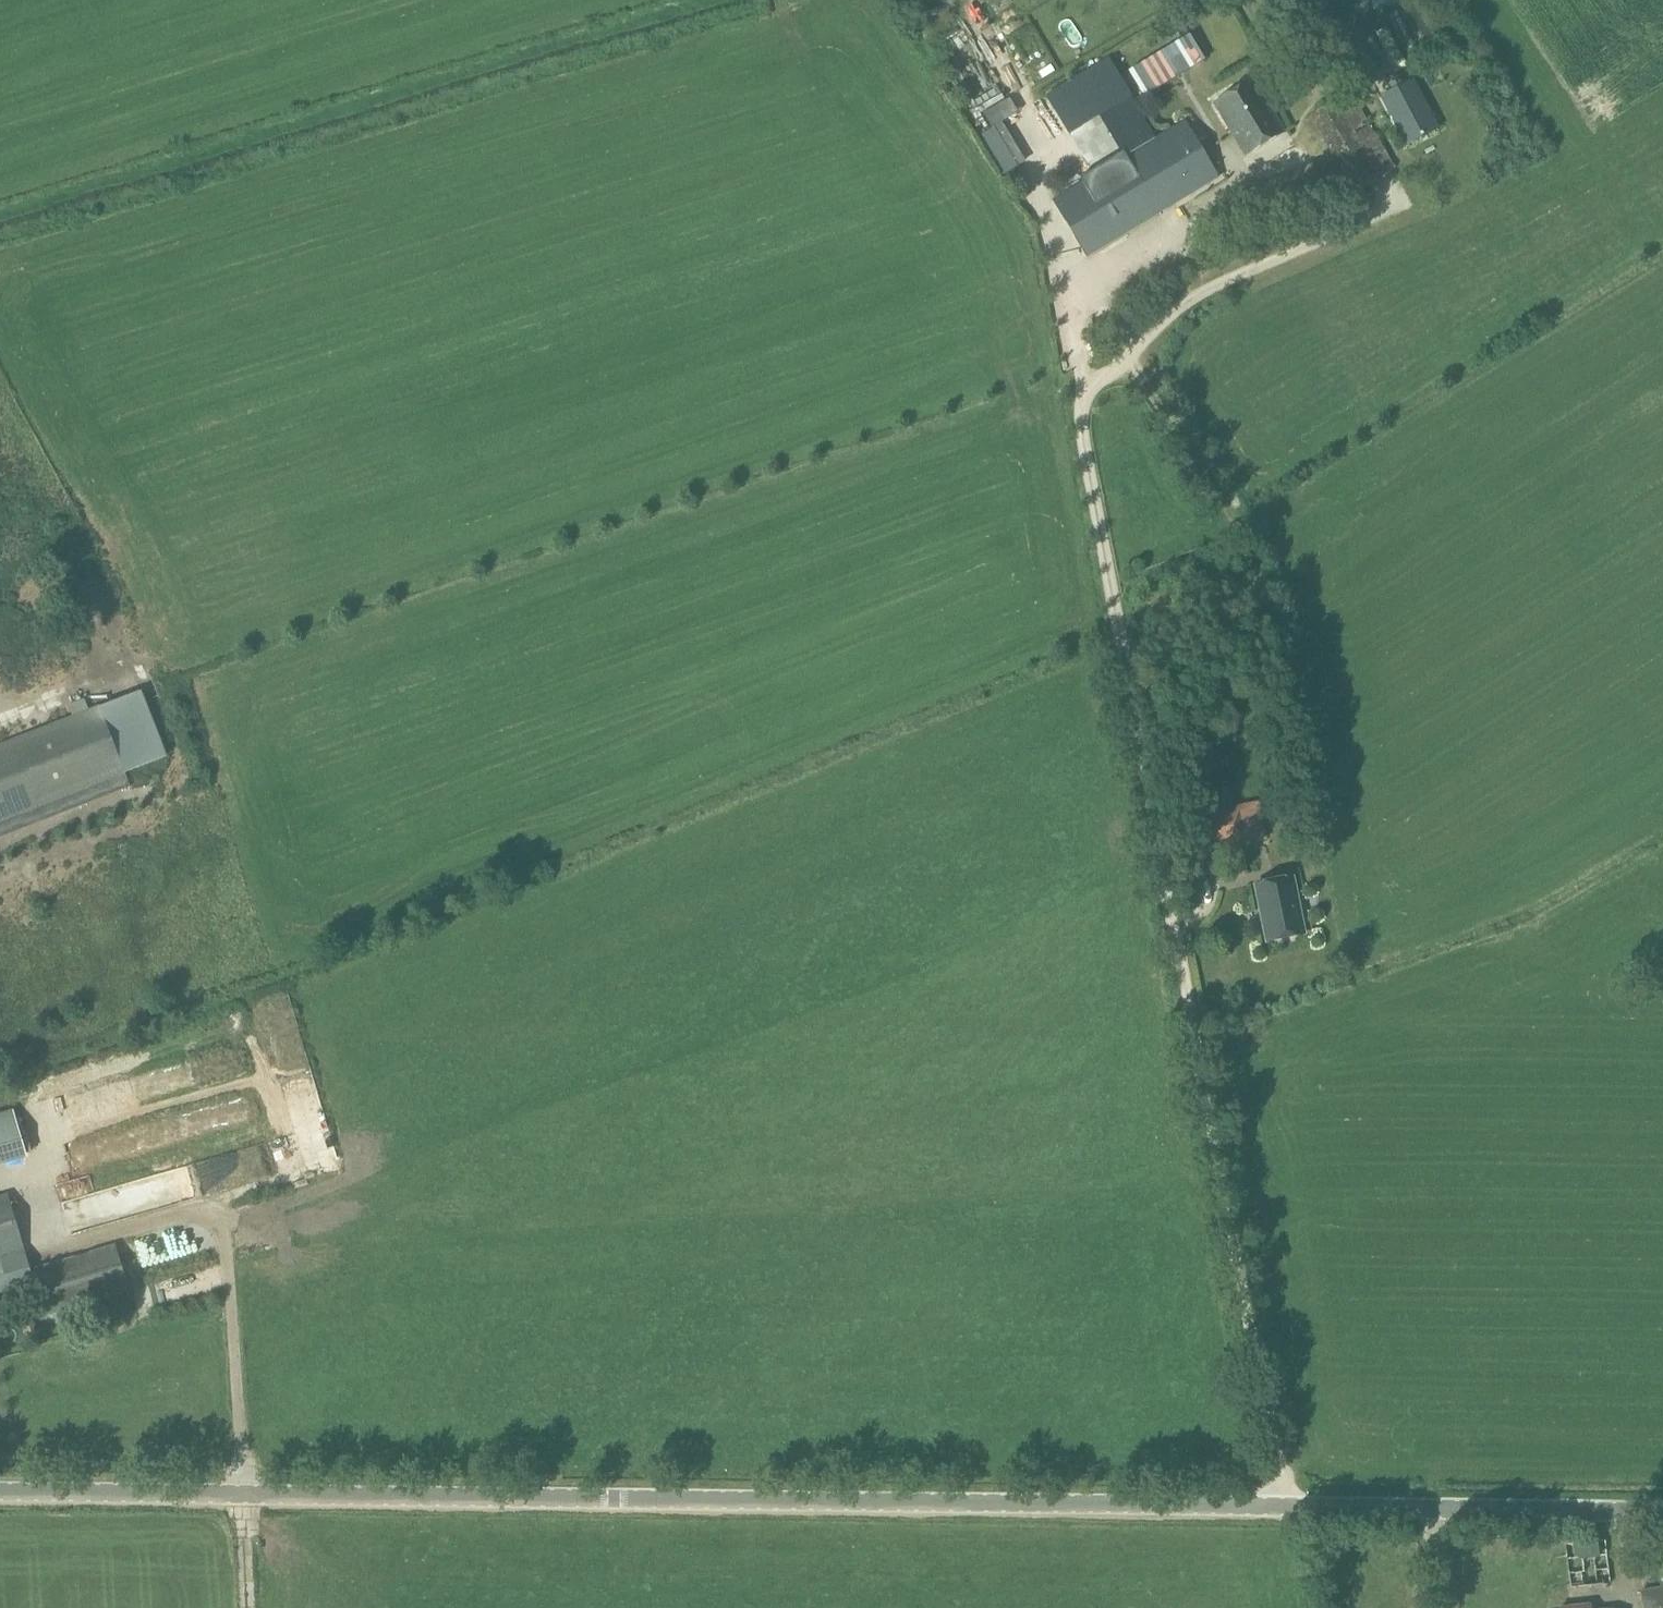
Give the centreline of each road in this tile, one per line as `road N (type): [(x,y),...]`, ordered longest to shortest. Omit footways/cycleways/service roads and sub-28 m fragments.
road 1 (tertiary): [(1662,1514),(0,1495)]
road 2 (track): [(1282,1507),(1110,658),(1264,590),(1022,198)]

